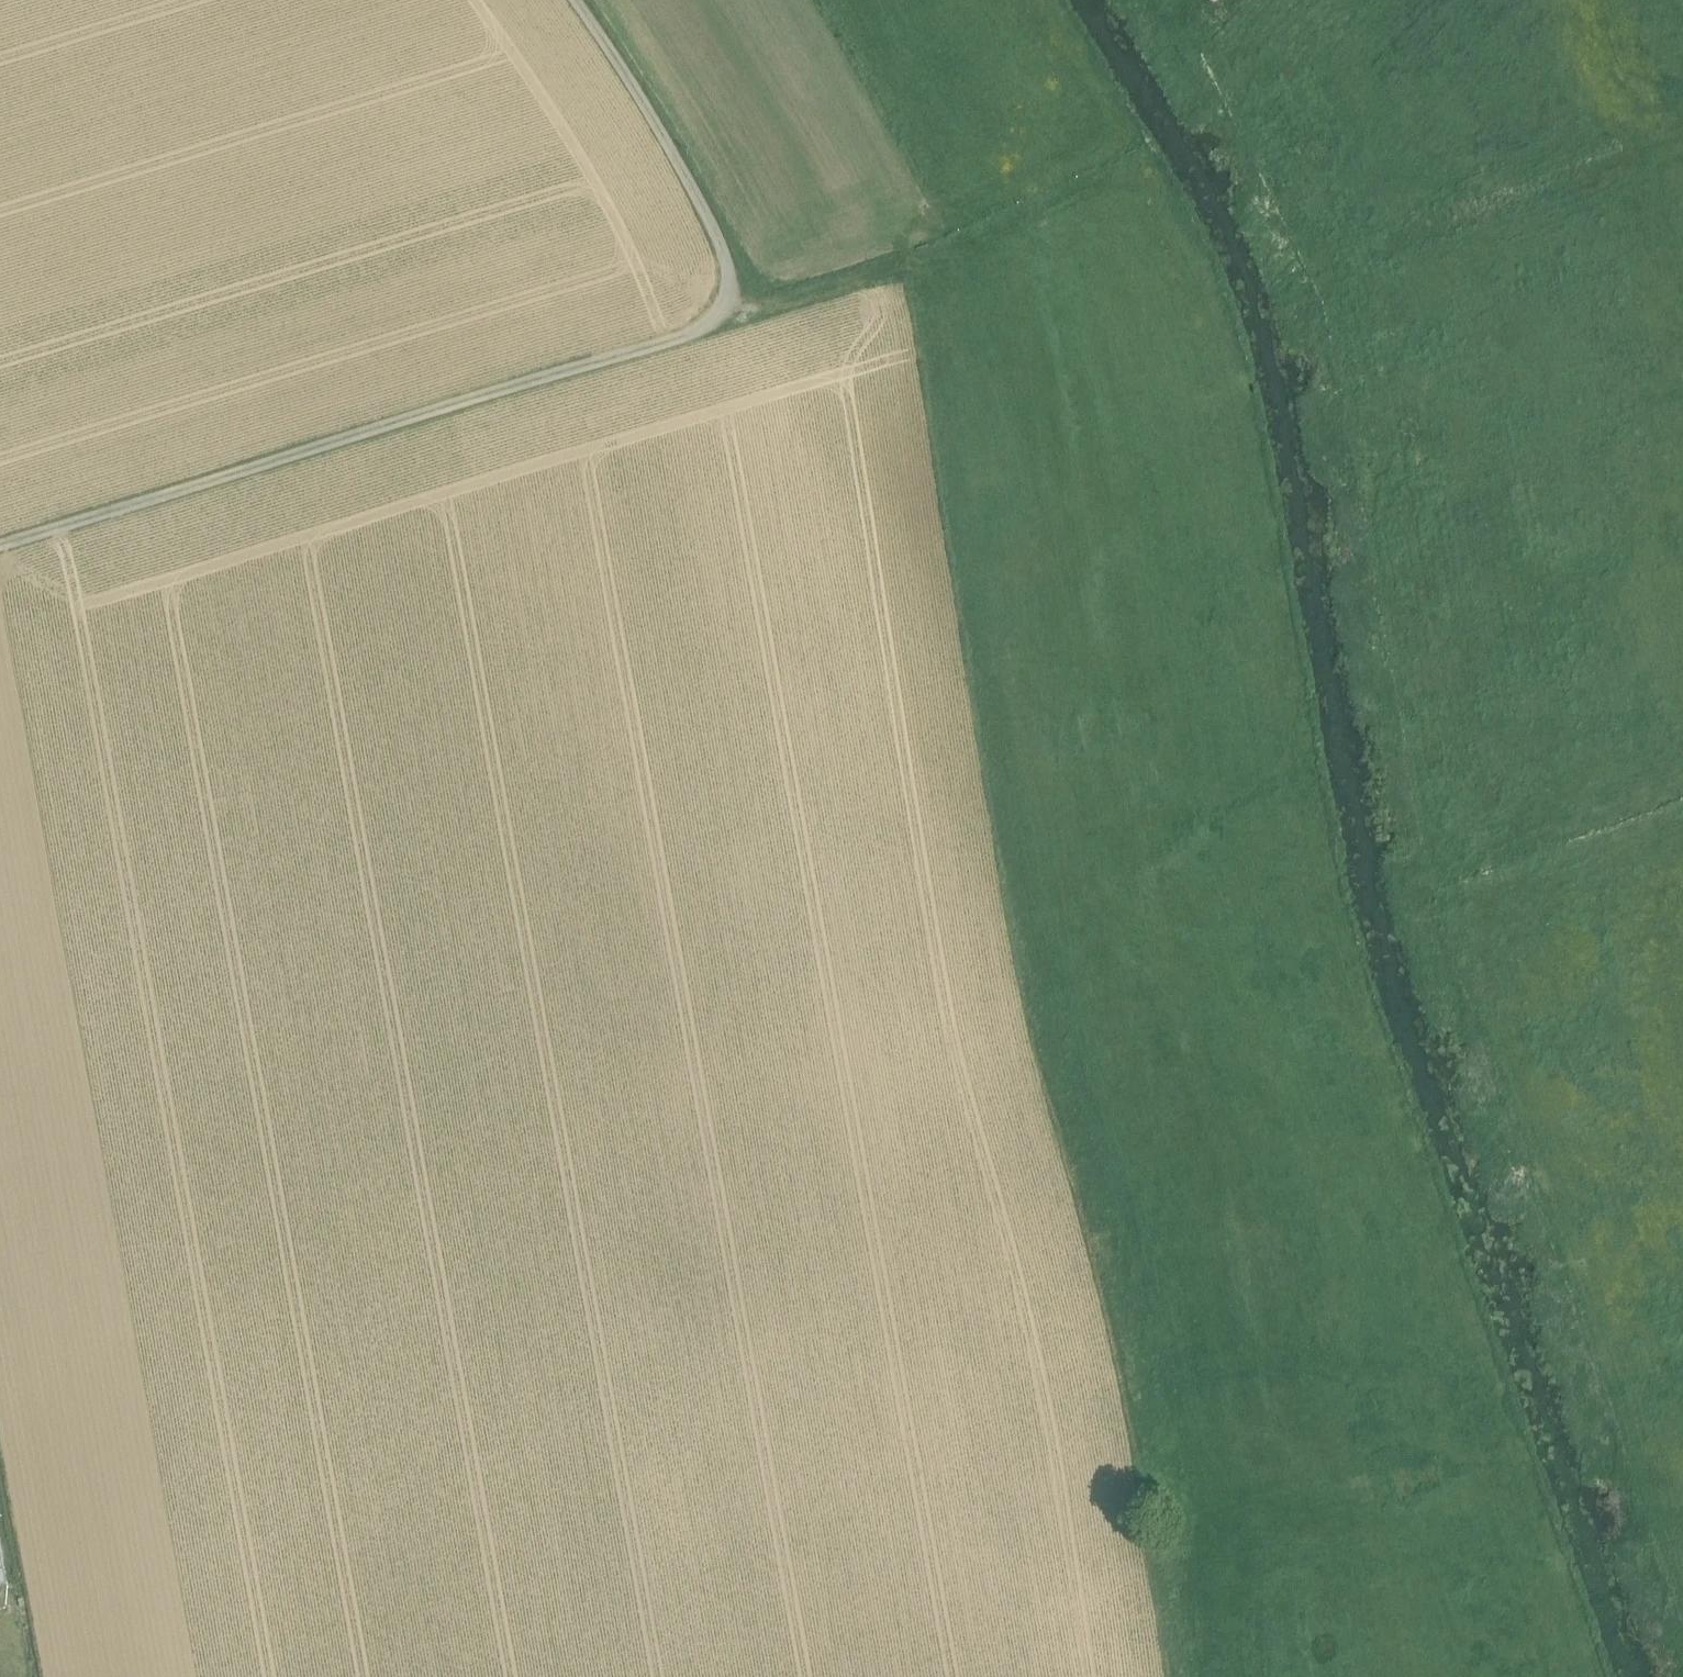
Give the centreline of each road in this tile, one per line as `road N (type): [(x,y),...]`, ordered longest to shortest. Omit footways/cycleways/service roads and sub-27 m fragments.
road 1 (track): [(0,549),(707,329),(728,302),(728,263),(641,99),(570,0)]

